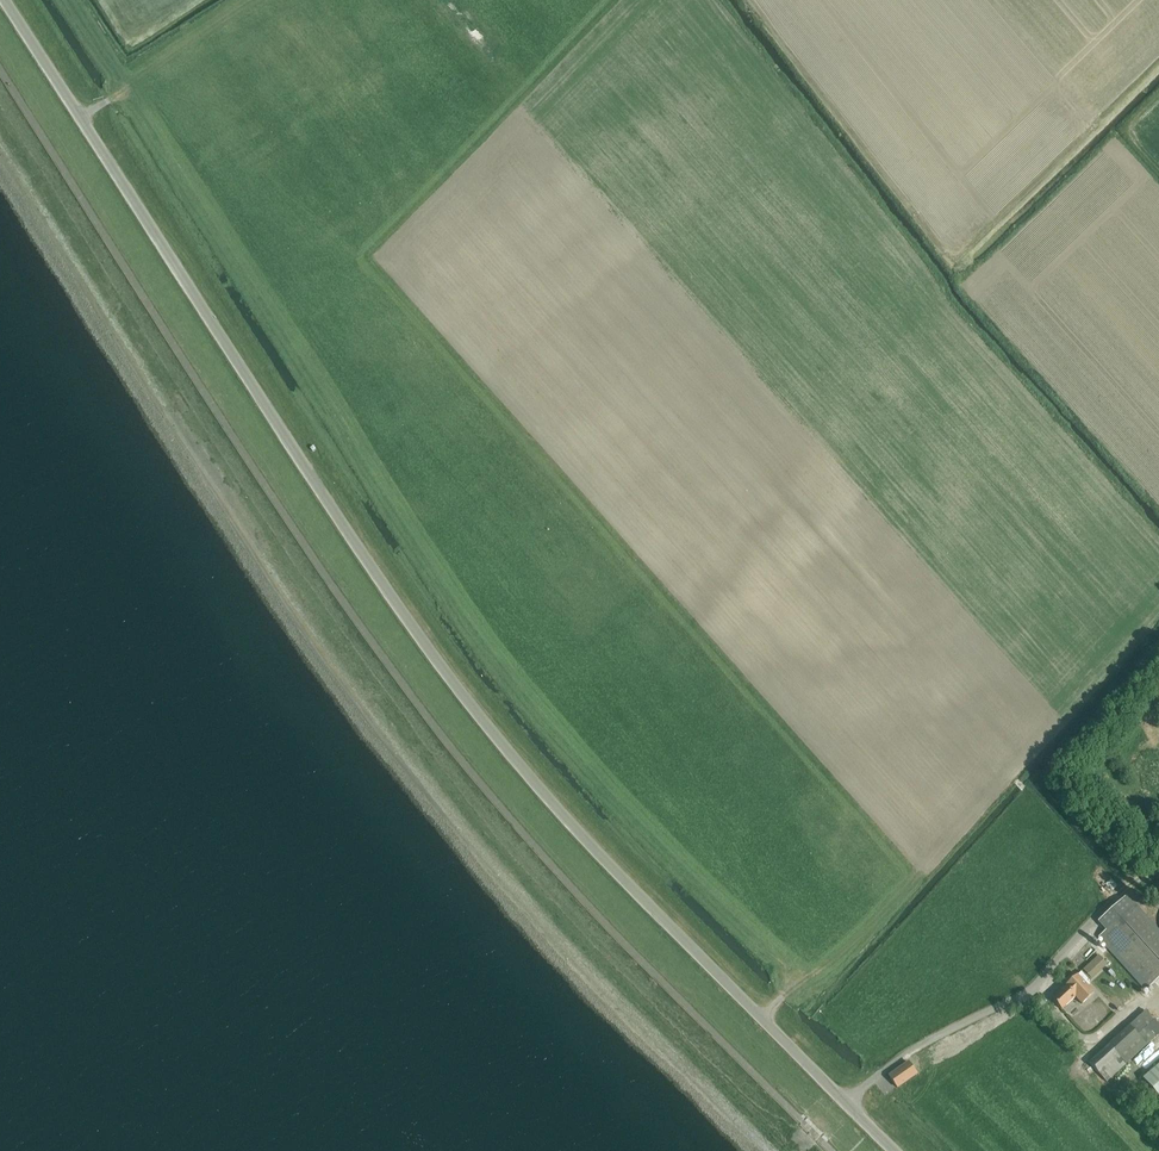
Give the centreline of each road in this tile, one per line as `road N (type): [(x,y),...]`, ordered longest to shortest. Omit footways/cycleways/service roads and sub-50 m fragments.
road 1 (unclassified): [(892,1150),(619,879),(479,718),(344,532),(3,0)]

